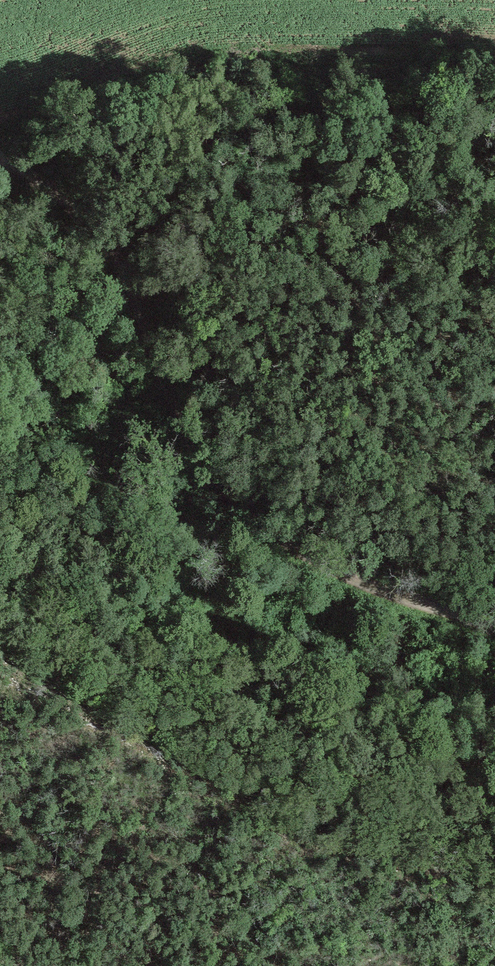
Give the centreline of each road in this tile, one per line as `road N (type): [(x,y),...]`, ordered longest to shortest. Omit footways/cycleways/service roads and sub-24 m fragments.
road 1 (track): [(0,159),(109,244),(173,398),(218,476),(259,521),(301,552),(494,638)]
road 2 (track): [(74,211),(159,143),(260,103),(321,125),(378,126),(494,84)]

